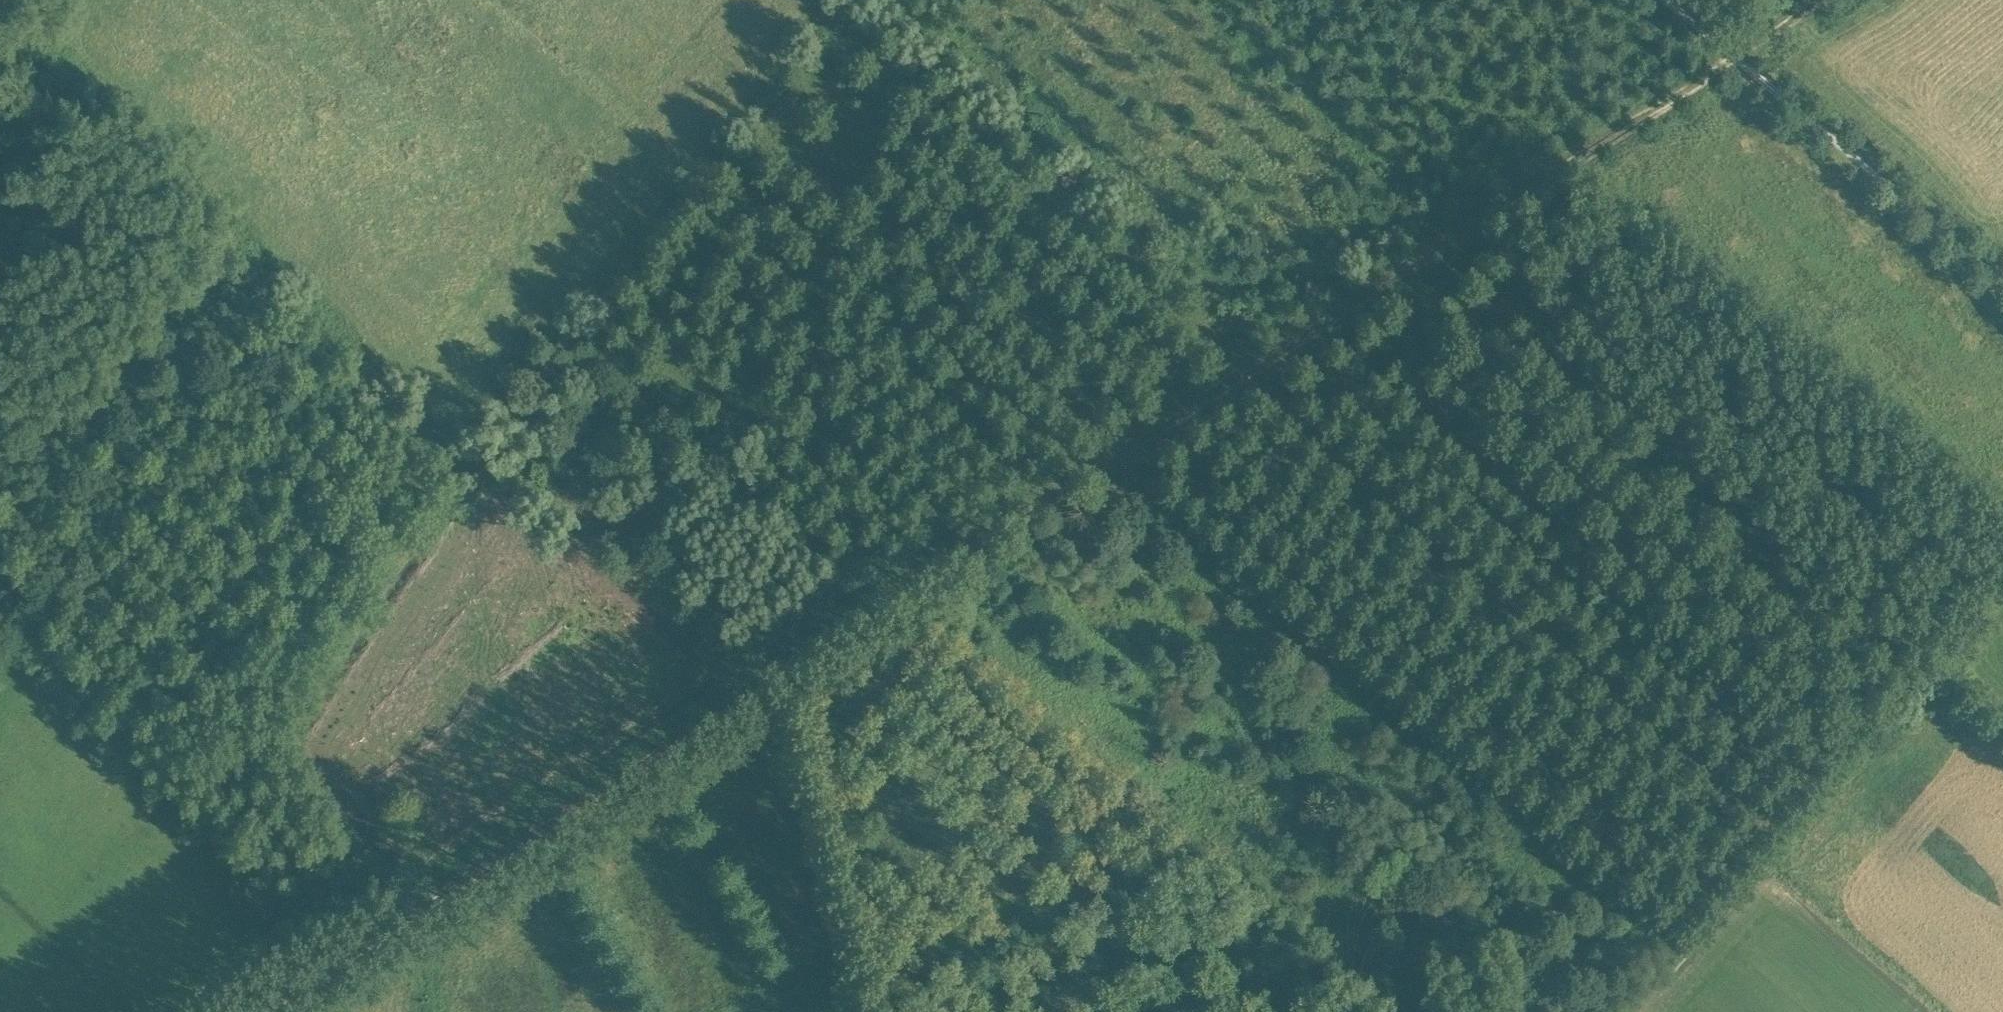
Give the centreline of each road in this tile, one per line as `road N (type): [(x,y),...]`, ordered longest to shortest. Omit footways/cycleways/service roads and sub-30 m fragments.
road 1 (track): [(1732,56),(782,669)]
road 2 (track): [(782,669),(252,1011)]

